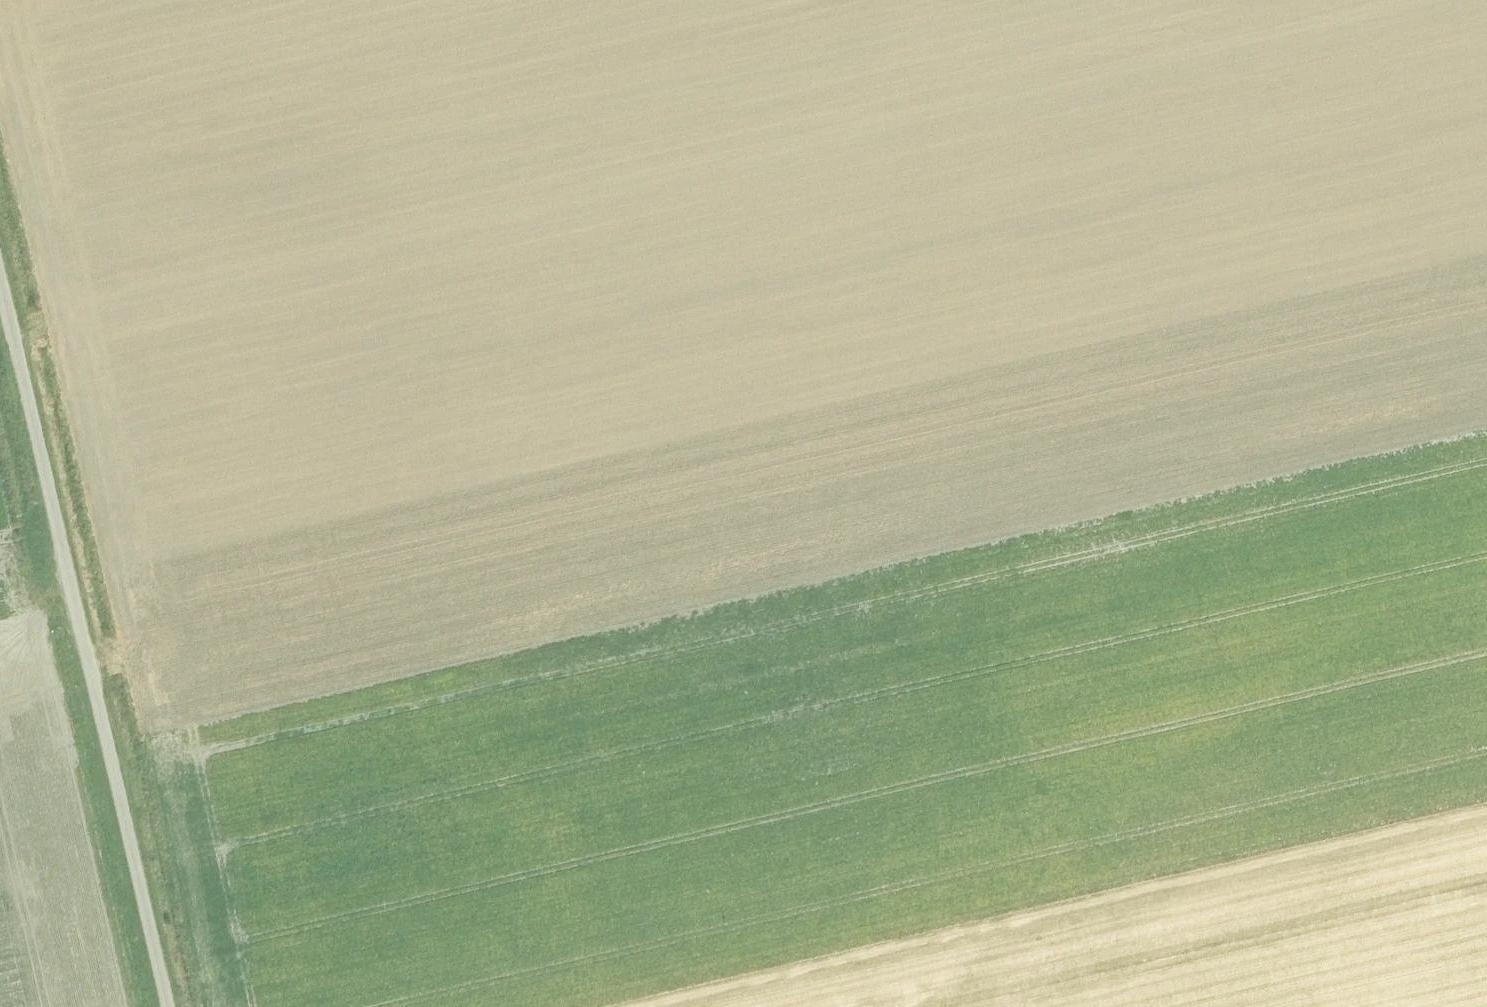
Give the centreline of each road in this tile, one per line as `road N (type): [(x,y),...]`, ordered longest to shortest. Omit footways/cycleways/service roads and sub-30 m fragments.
road 1 (unclassified): [(168,1006),(0,276)]

